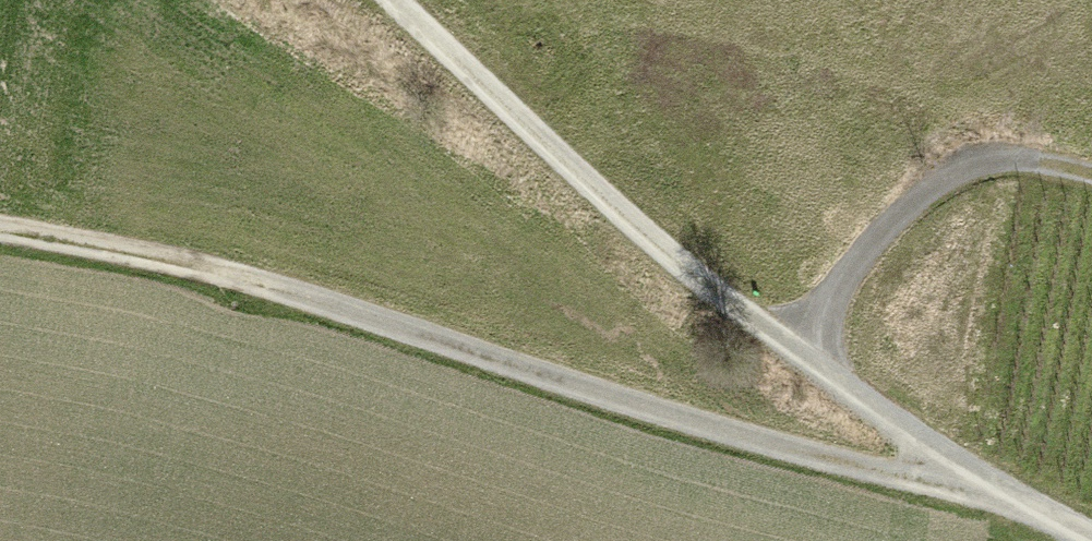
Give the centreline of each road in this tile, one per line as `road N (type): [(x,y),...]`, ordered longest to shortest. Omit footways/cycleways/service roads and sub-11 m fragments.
road 1 (track): [(0,228),(241,279),(894,477),(960,478)]
road 2 (track): [(391,0),(690,274),(960,478),(1091,540)]
road 3 (track): [(1091,176),(1009,158),(964,164),(874,237),(827,303),(803,355)]

